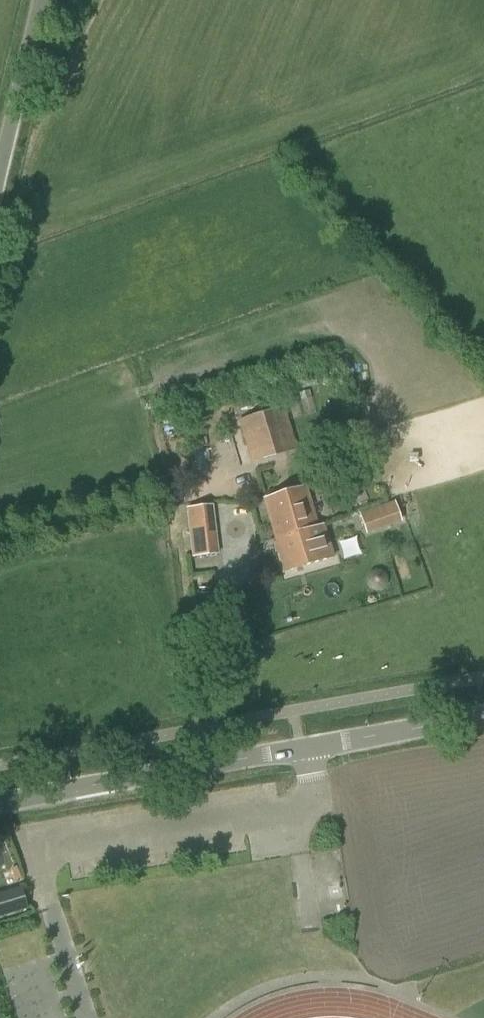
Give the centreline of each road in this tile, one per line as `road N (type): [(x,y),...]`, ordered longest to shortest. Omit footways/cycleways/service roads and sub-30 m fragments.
road 1 (secondary): [(0,805),(483,718)]
road 2 (unclassified): [(0,129),(28,0)]

